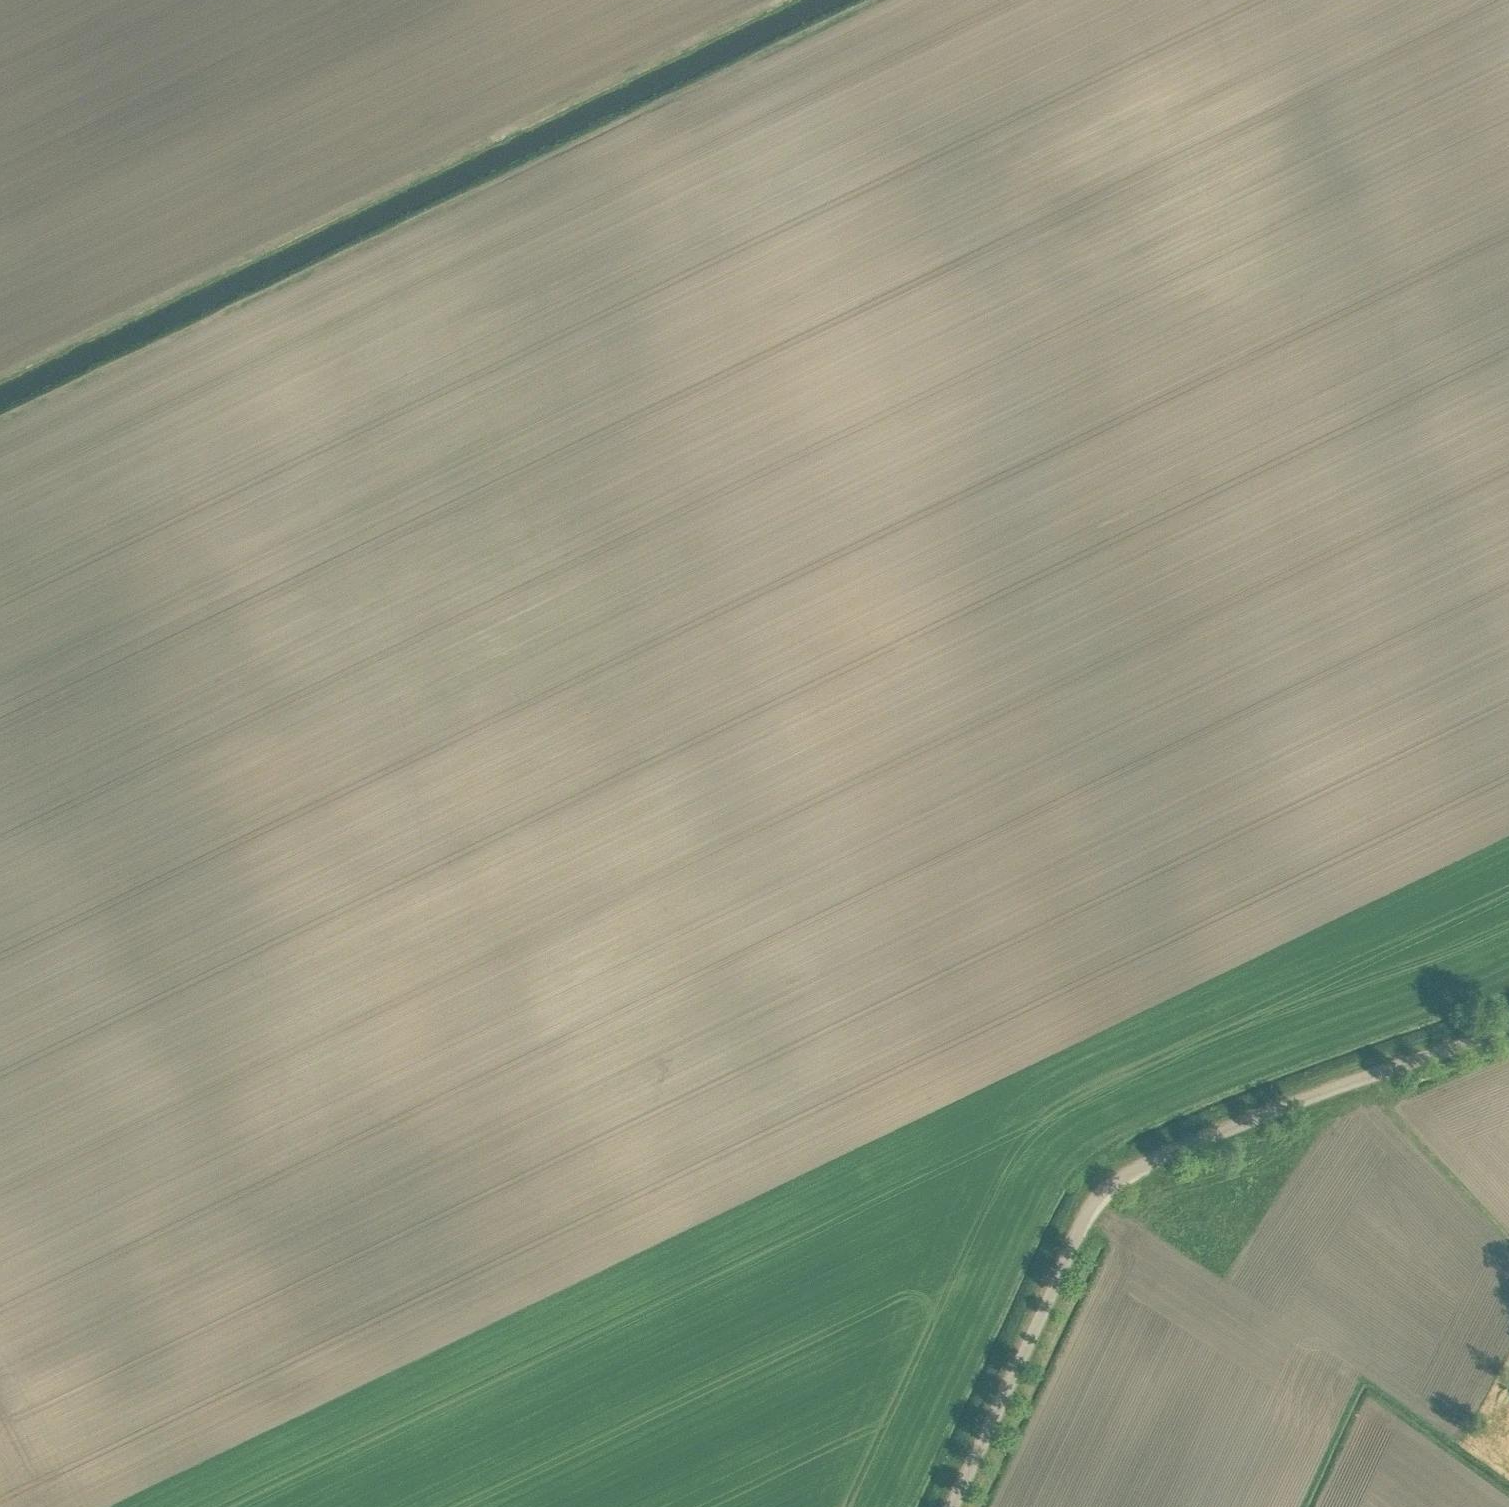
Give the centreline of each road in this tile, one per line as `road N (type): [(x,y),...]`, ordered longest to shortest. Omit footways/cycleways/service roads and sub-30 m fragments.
road 1 (unclassified): [(954,1506),(1091,1206),(1168,1155),(1508,1017)]

